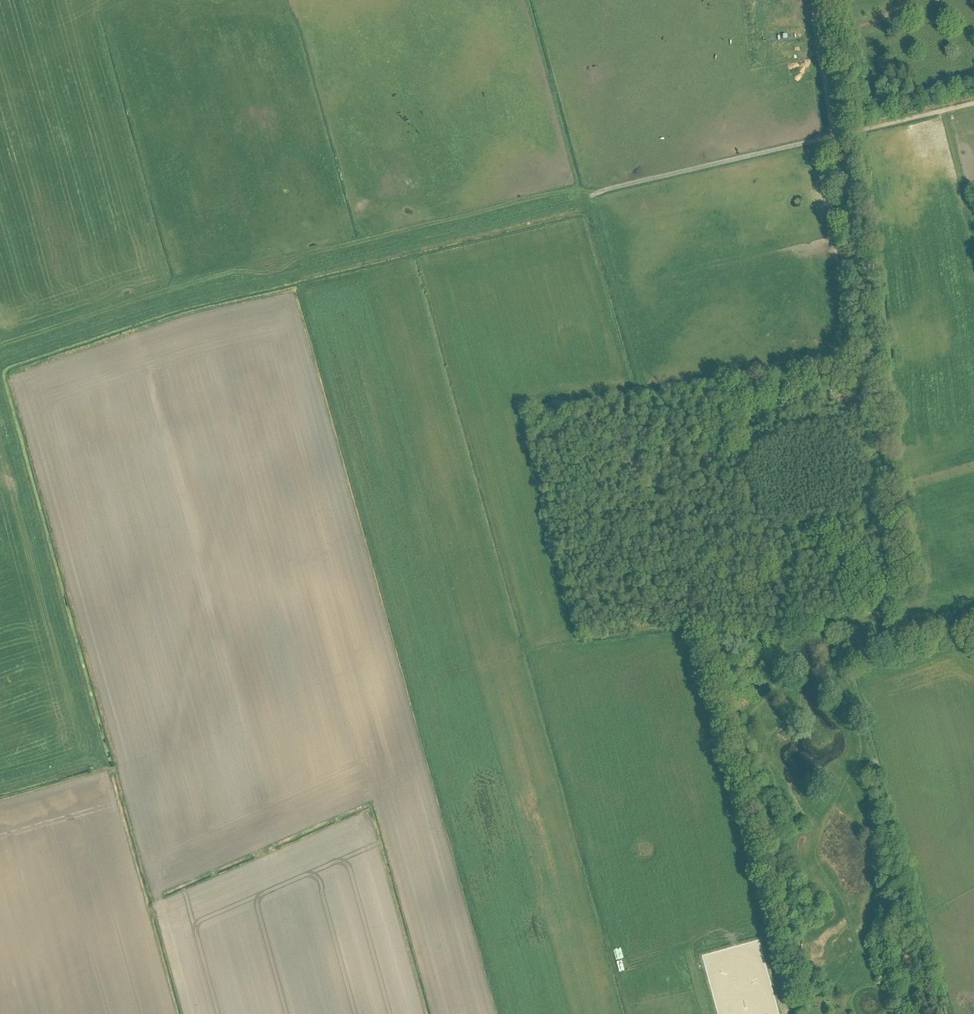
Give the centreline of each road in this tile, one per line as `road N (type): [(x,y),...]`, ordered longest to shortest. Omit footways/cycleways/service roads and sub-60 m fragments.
road 1 (track): [(812,0),(897,591)]
road 2 (track): [(973,103),(590,197)]

